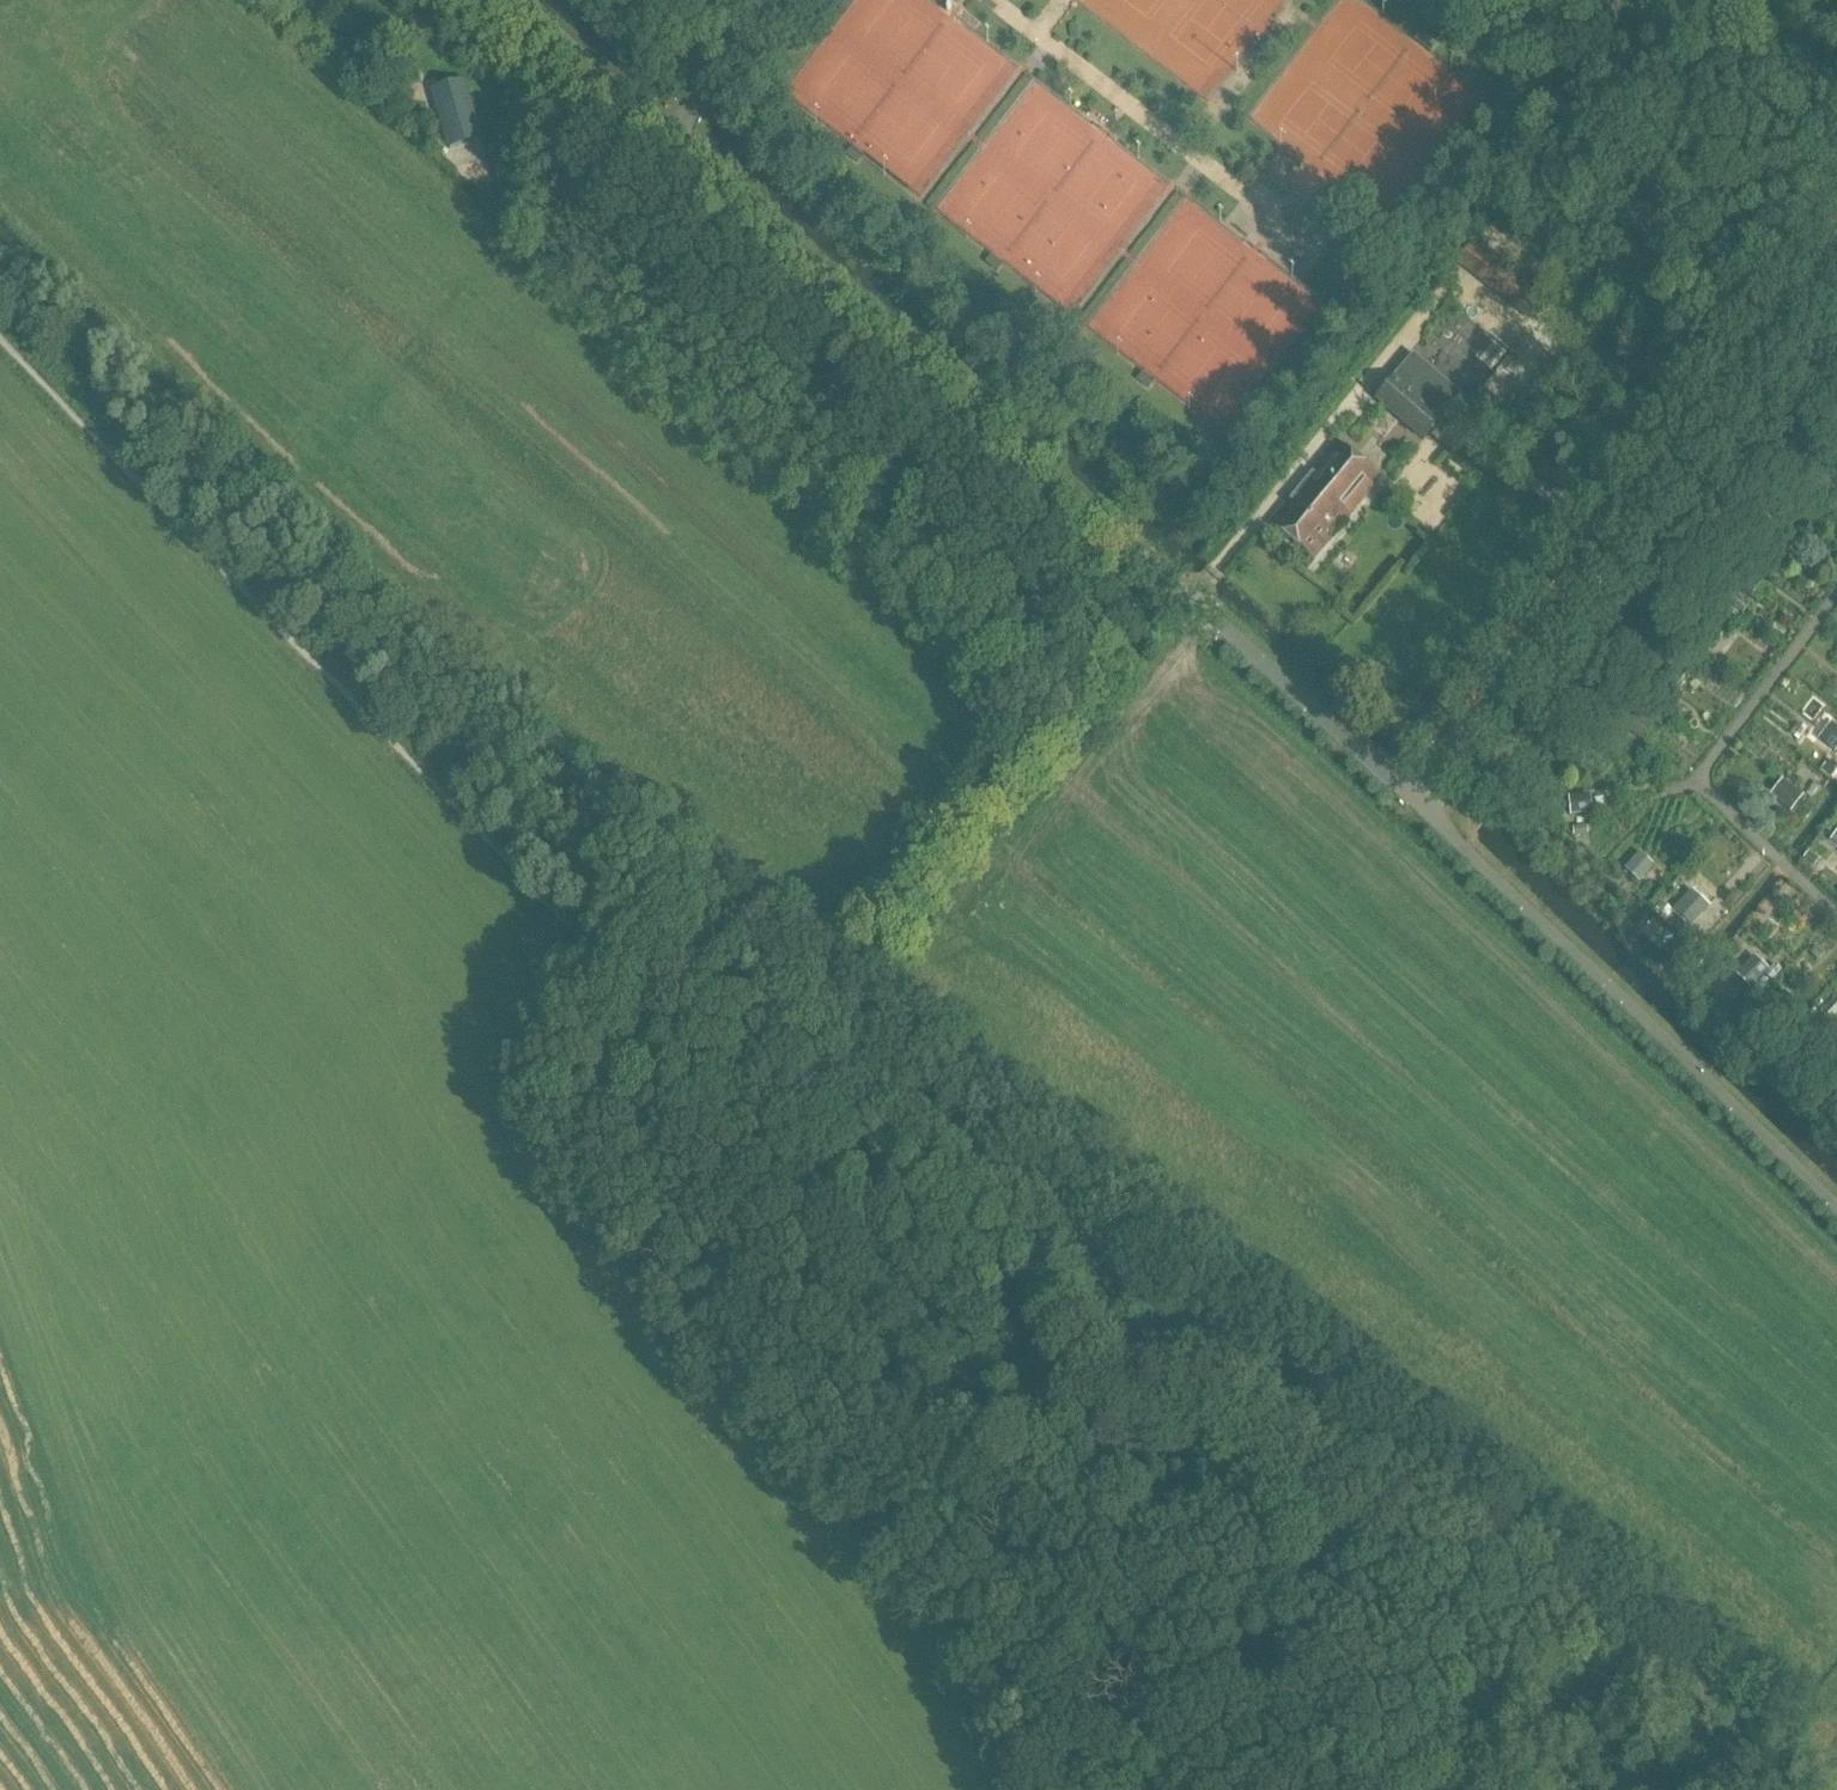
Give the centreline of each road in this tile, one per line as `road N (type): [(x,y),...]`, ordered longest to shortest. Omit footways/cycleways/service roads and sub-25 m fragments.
road 1 (unclassified): [(666,133),(1419,799)]
road 2 (unclassified): [(1419,799),(1836,255)]
road 3 (unclassified): [(1419,799),(1836,1203)]
road 4 (unclassified): [(515,0),(666,133)]
road 5 (unclassified): [(666,133),(775,0)]

